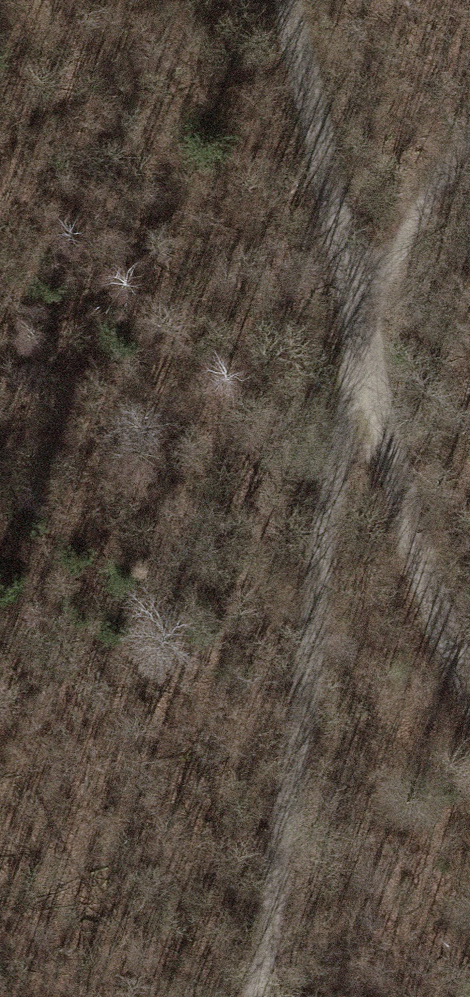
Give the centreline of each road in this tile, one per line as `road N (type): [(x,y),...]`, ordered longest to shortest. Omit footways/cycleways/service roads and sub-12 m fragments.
road 1 (track): [(270,996),(364,321)]
road 2 (track): [(469,705),(364,321)]
road 3 (track): [(364,321),(297,0)]

